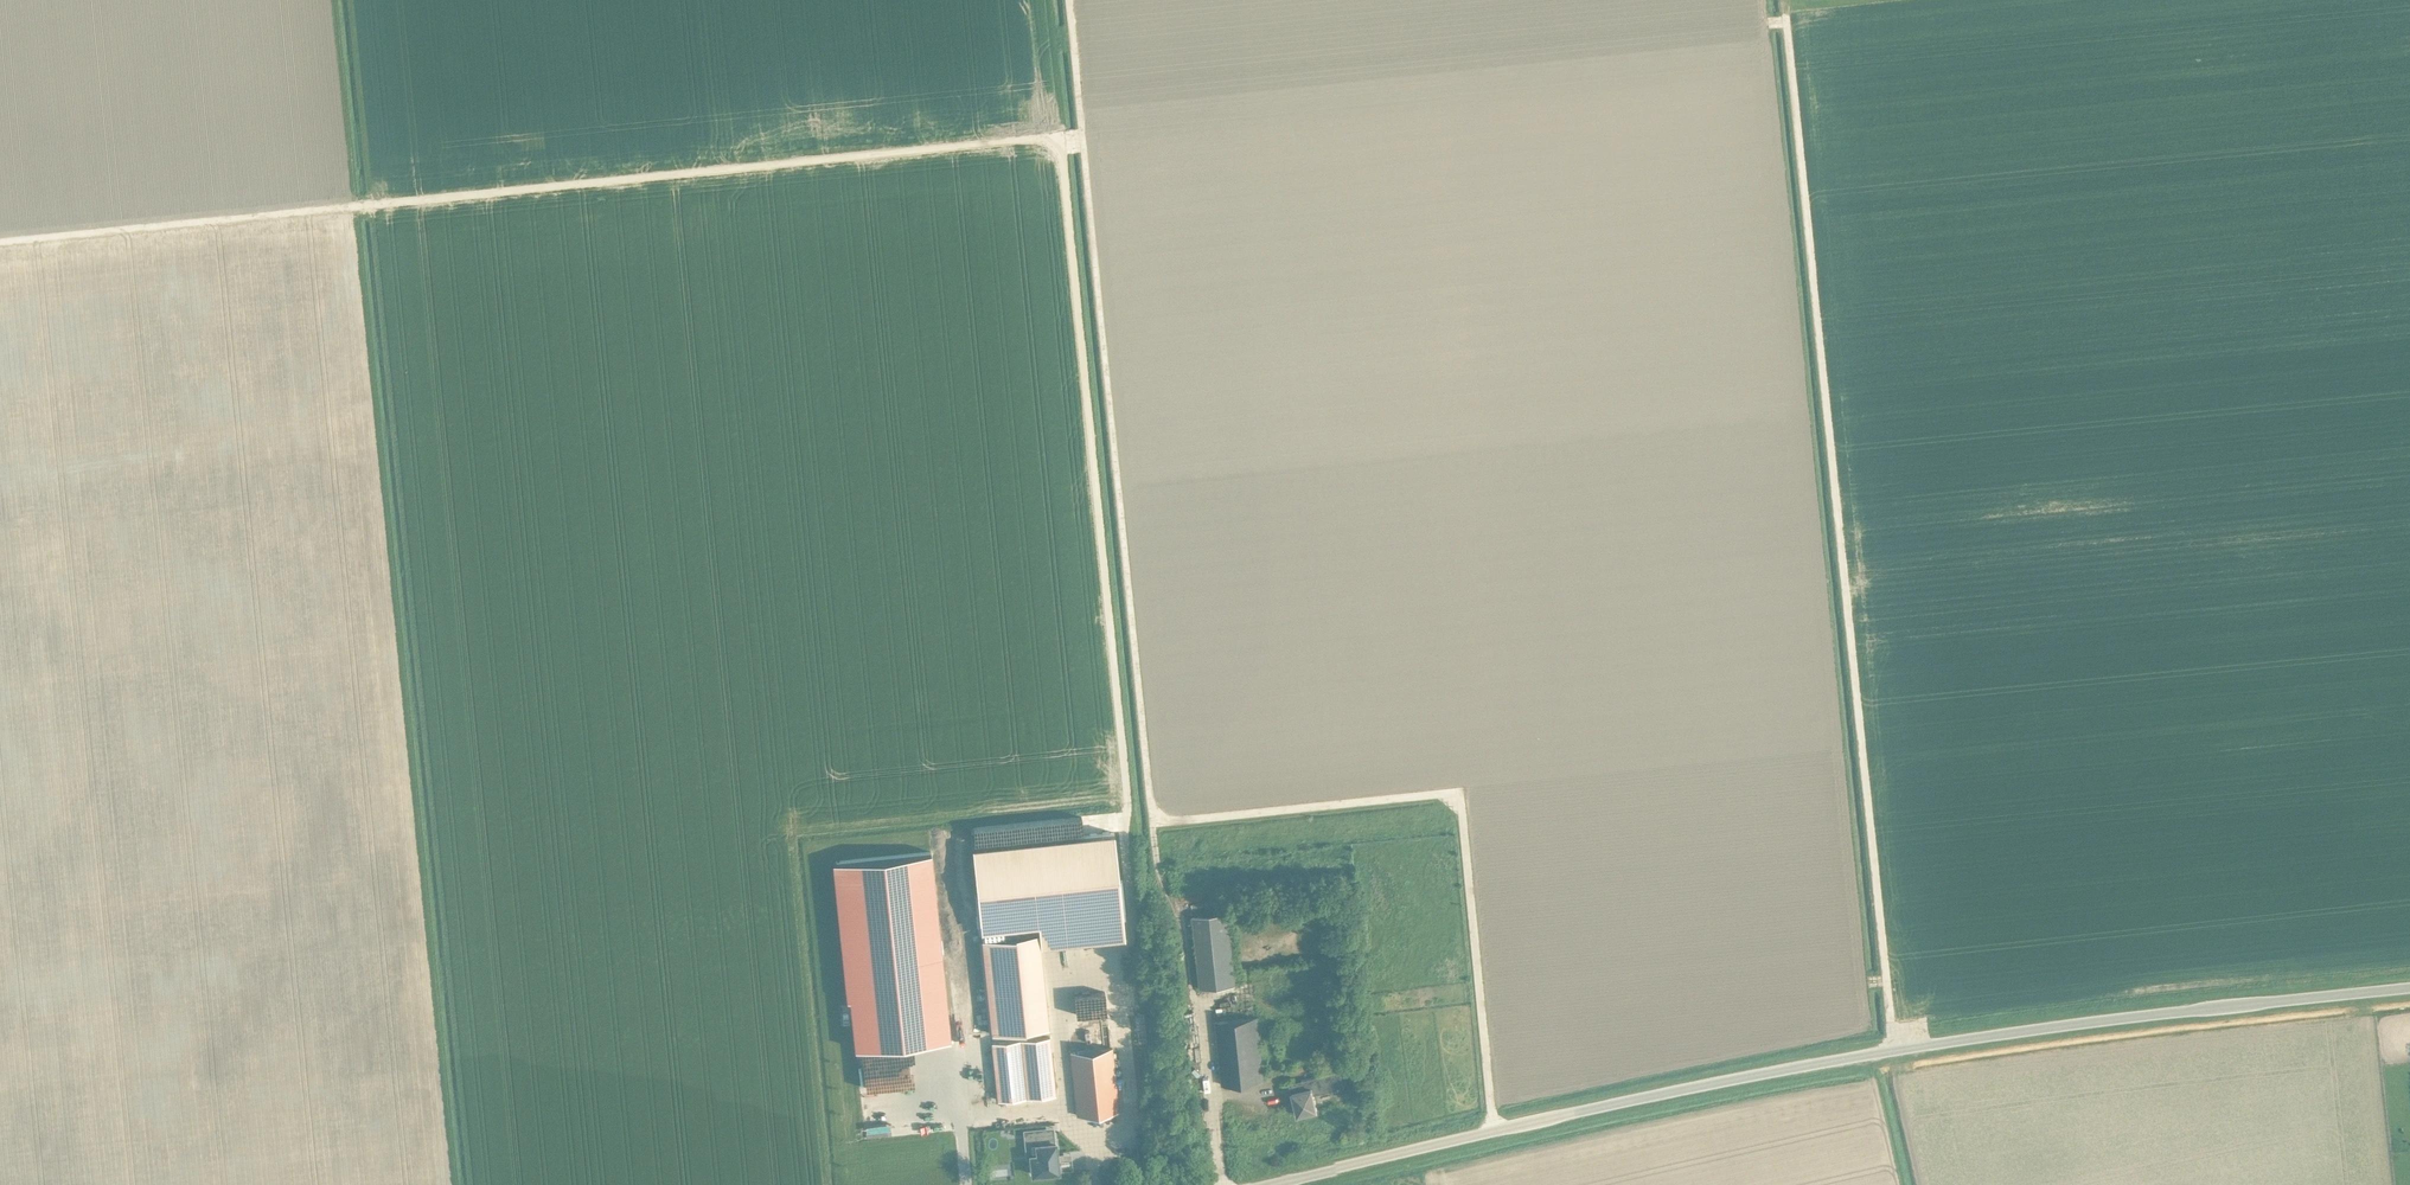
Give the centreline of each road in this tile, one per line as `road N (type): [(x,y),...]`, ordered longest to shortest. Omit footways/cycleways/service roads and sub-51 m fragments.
road 1 (track): [(1123,828),(1128,799),(1056,141),(1022,138),(0,242)]
road 2 (unclassified): [(1271,1184),(1658,1096),(2110,1021),(2409,990)]
road 3 (track): [(1157,870),(1068,0)]

